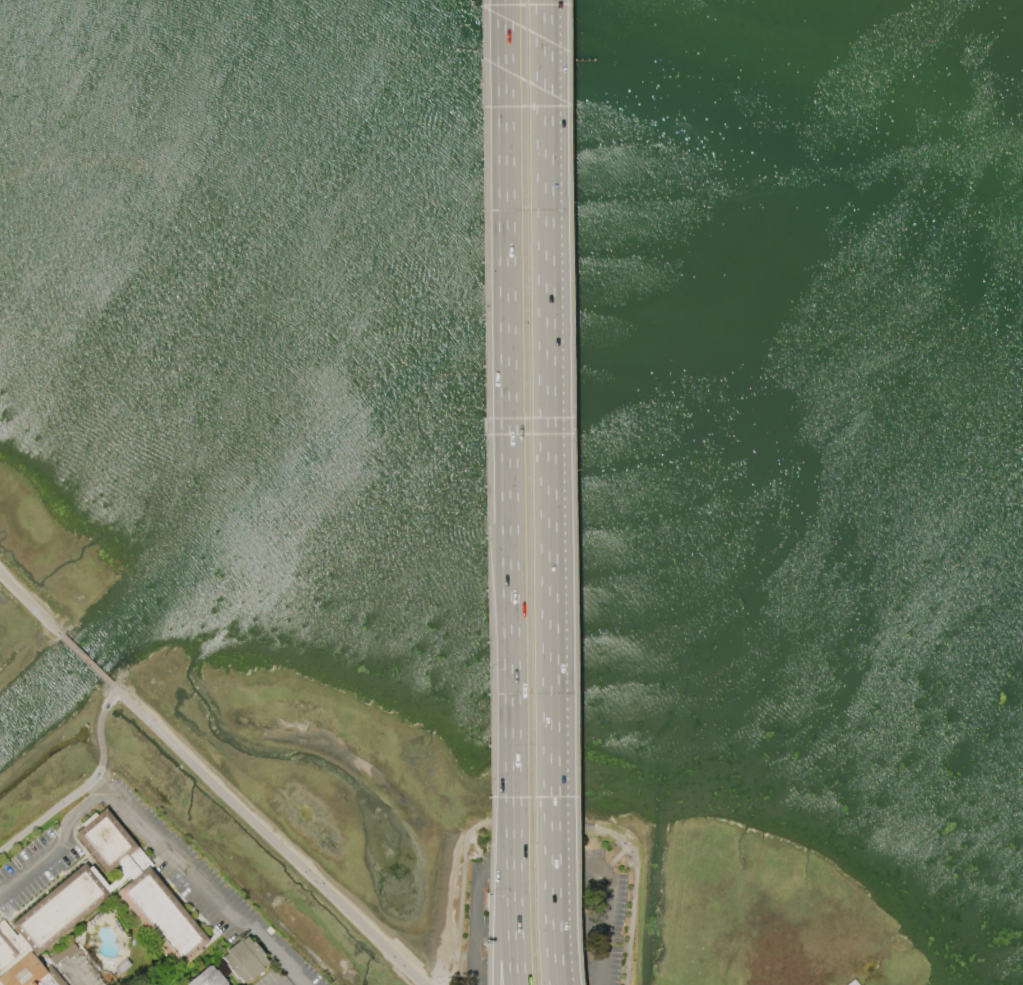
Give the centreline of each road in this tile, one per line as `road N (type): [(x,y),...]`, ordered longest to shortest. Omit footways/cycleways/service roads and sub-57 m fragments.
road 1 (motorway): [(556,984),(542,0)]
road 2 (motorway): [(503,0),(511,765)]
road 3 (motorway): [(511,765),(493,984)]
road 4 (motorway): [(511,765),(516,984)]

